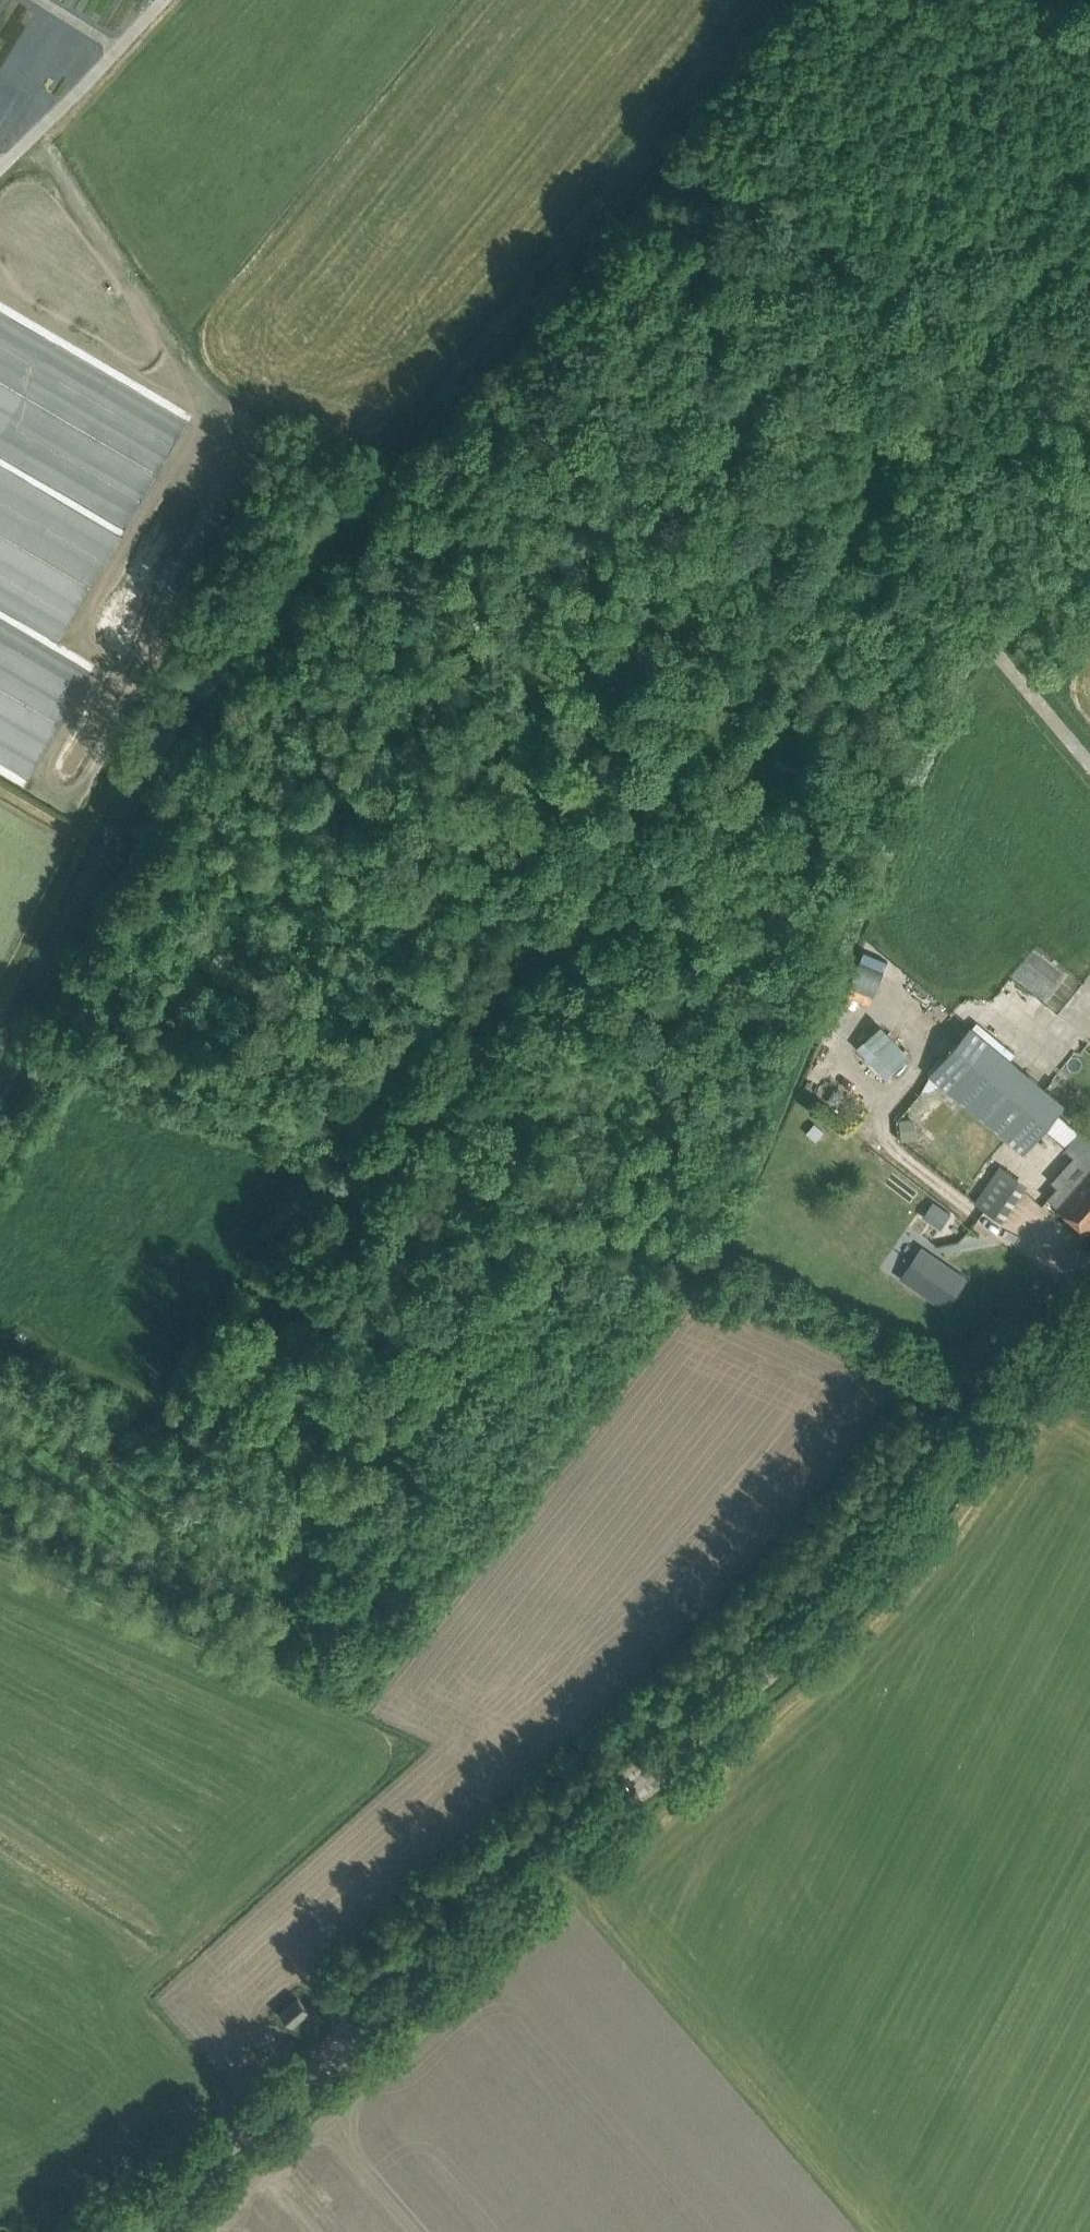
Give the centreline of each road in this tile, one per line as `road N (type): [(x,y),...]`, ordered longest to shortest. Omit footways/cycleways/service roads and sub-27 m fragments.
road 1 (unclassified): [(118,2231),(179,2188),(768,1670),(858,1581),(1089,1286)]
road 2 (unclassified): [(1089,772),(1020,685),(842,544)]

